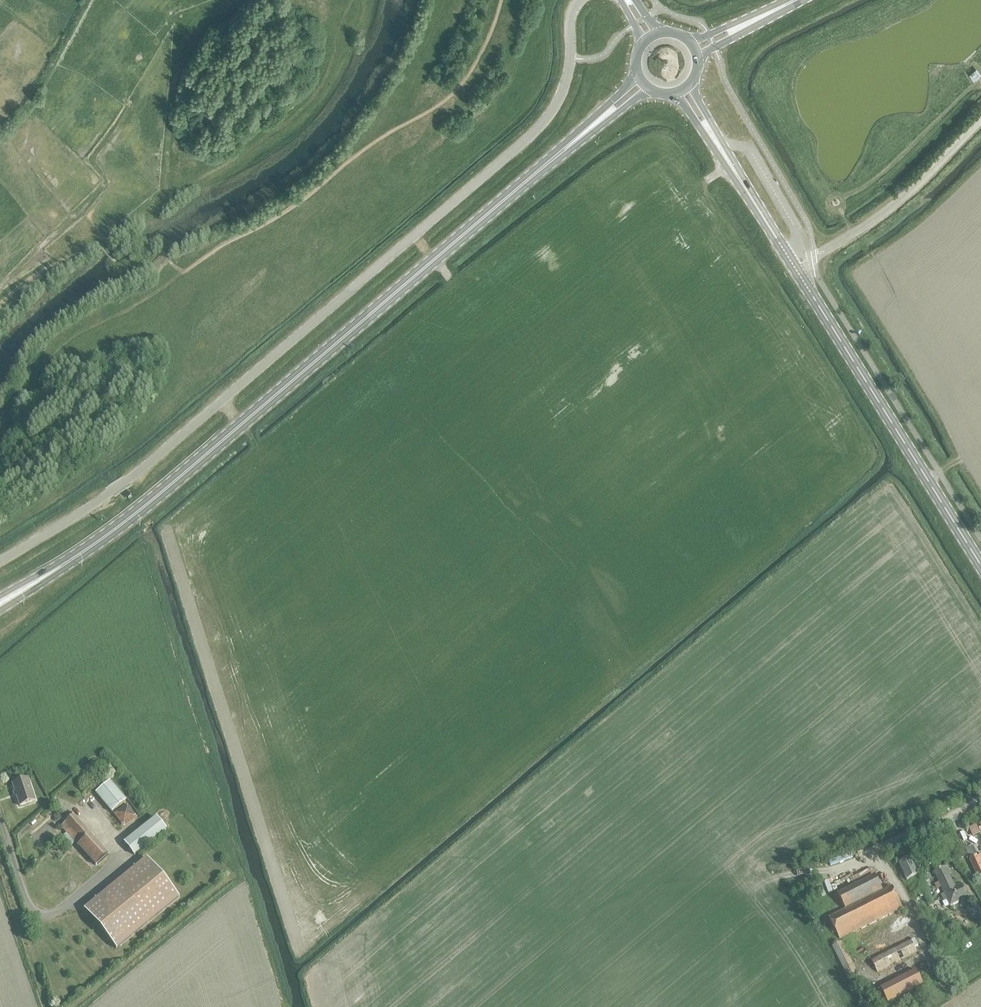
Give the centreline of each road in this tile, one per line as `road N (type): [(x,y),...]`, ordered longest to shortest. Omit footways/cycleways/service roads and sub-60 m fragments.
road 1 (unclassified): [(0,562),(117,488),(537,131),(564,91),(572,13),(580,0)]
road 2 (secondary): [(5,600),(122,524),(596,122)]
road 3 (secondary): [(980,564),(717,143)]
road 4 (track): [(803,262),(920,185),(980,123)]

